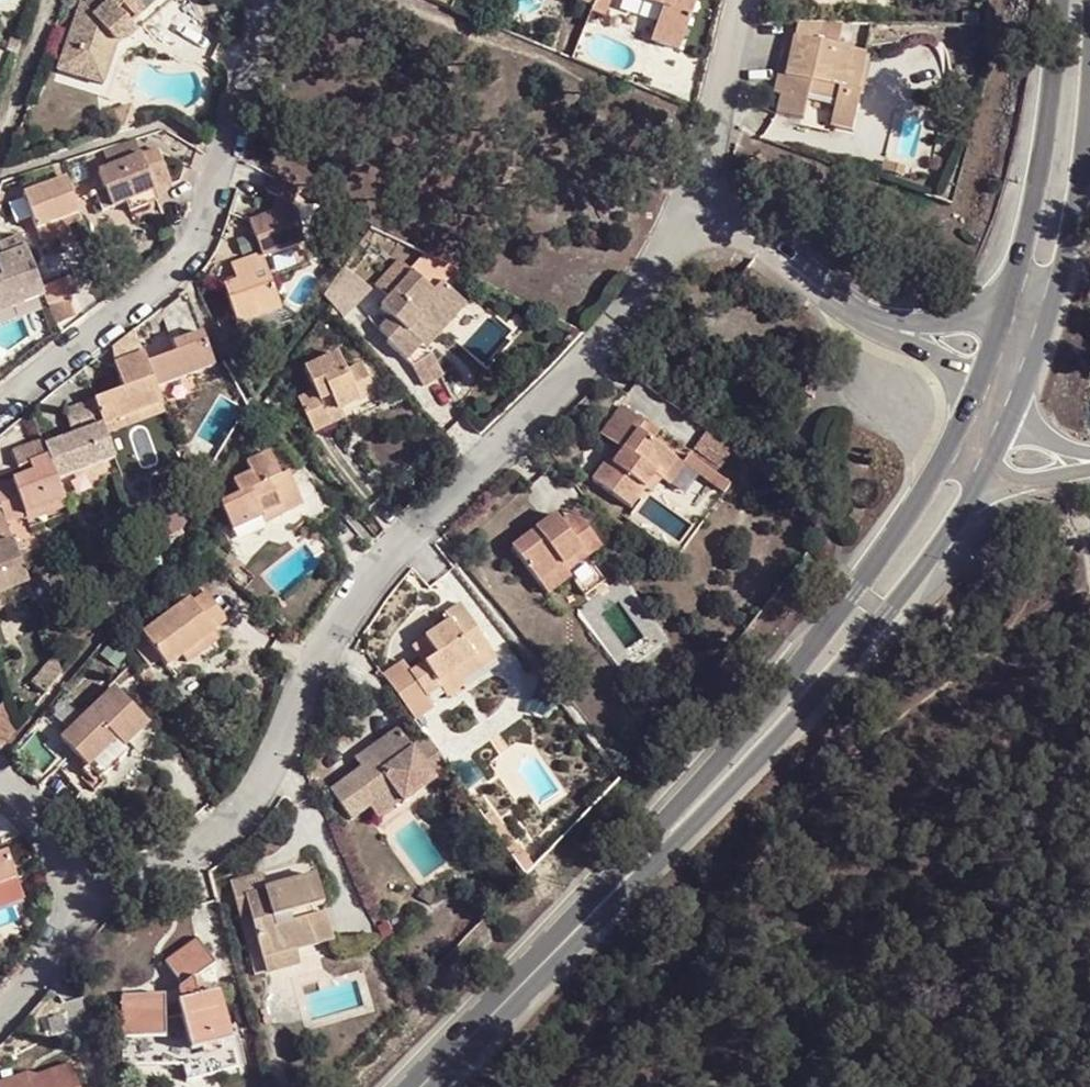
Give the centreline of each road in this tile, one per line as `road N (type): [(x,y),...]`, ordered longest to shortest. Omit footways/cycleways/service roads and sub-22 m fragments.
road 1 (residential): [(76,880),(161,877),(237,827),(359,591),(538,433),(700,206)]
road 2 (secondary): [(957,427),(932,477),(827,627),(630,874)]
road 3 (secondary): [(630,874),(765,751),(888,613),(955,526),(985,472)]
road 4 (residential): [(0,418),(196,261),(272,0)]
road 5 (secondary): [(1032,370),(1072,223),(1089,26)]
road 6 (secondary): [(1059,0),(1043,153),(998,326)]
road 7 (secondary): [(421,1086),(630,874)]
road 8 (residential): [(908,330),(856,310),(700,206)]
road 9 (residential): [(700,206),(752,0)]
road 10 (residential): [(0,1016),(46,972),(76,880)]

